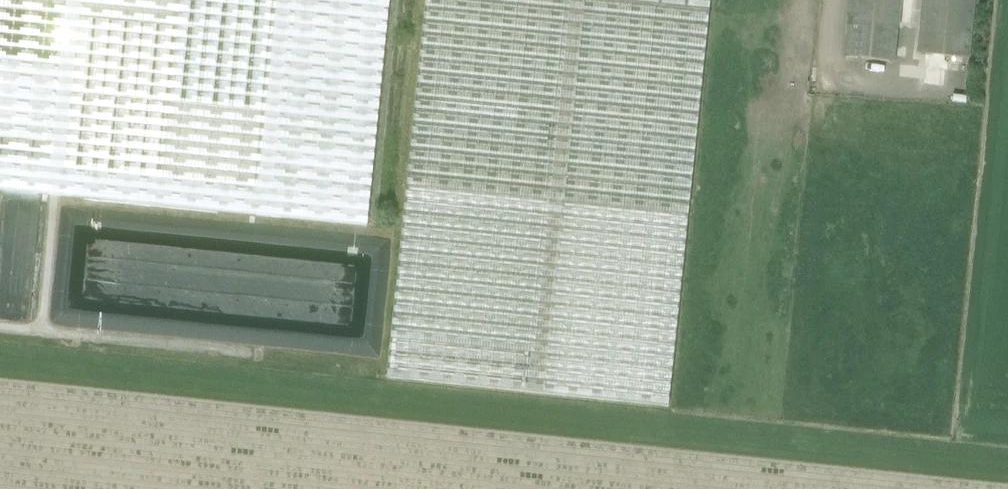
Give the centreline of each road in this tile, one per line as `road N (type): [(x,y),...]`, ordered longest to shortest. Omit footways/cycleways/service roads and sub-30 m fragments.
road 1 (track): [(52,210),(43,332),(0,327)]

